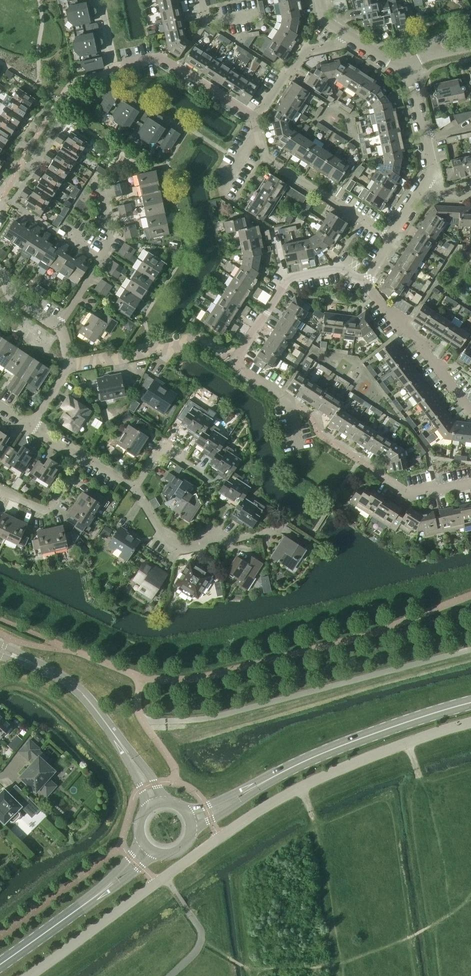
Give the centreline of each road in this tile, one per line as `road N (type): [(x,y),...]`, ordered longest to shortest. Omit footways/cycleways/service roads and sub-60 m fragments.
road 1 (unclassified): [(28,975),(256,813),(364,759),(470,723)]
road 2 (secondary): [(262,781),(470,702)]
road 3 (residential): [(390,236),(266,159),(258,120)]
road 4 (residential): [(234,362),(288,278),(338,266),(366,282)]
road 5 (residential): [(277,525),(182,548),(158,528),(133,487)]
road 6 (residential): [(69,365),(201,341),(234,362)]
road 7 (residential): [(470,411),(366,282)]
road 8 (tertiary): [(124,750),(84,696),(0,650)]
road 9 (residential): [(258,120),(305,50),(336,44),(344,33)]
road 10 (secondary): [(0,964),(104,890)]

